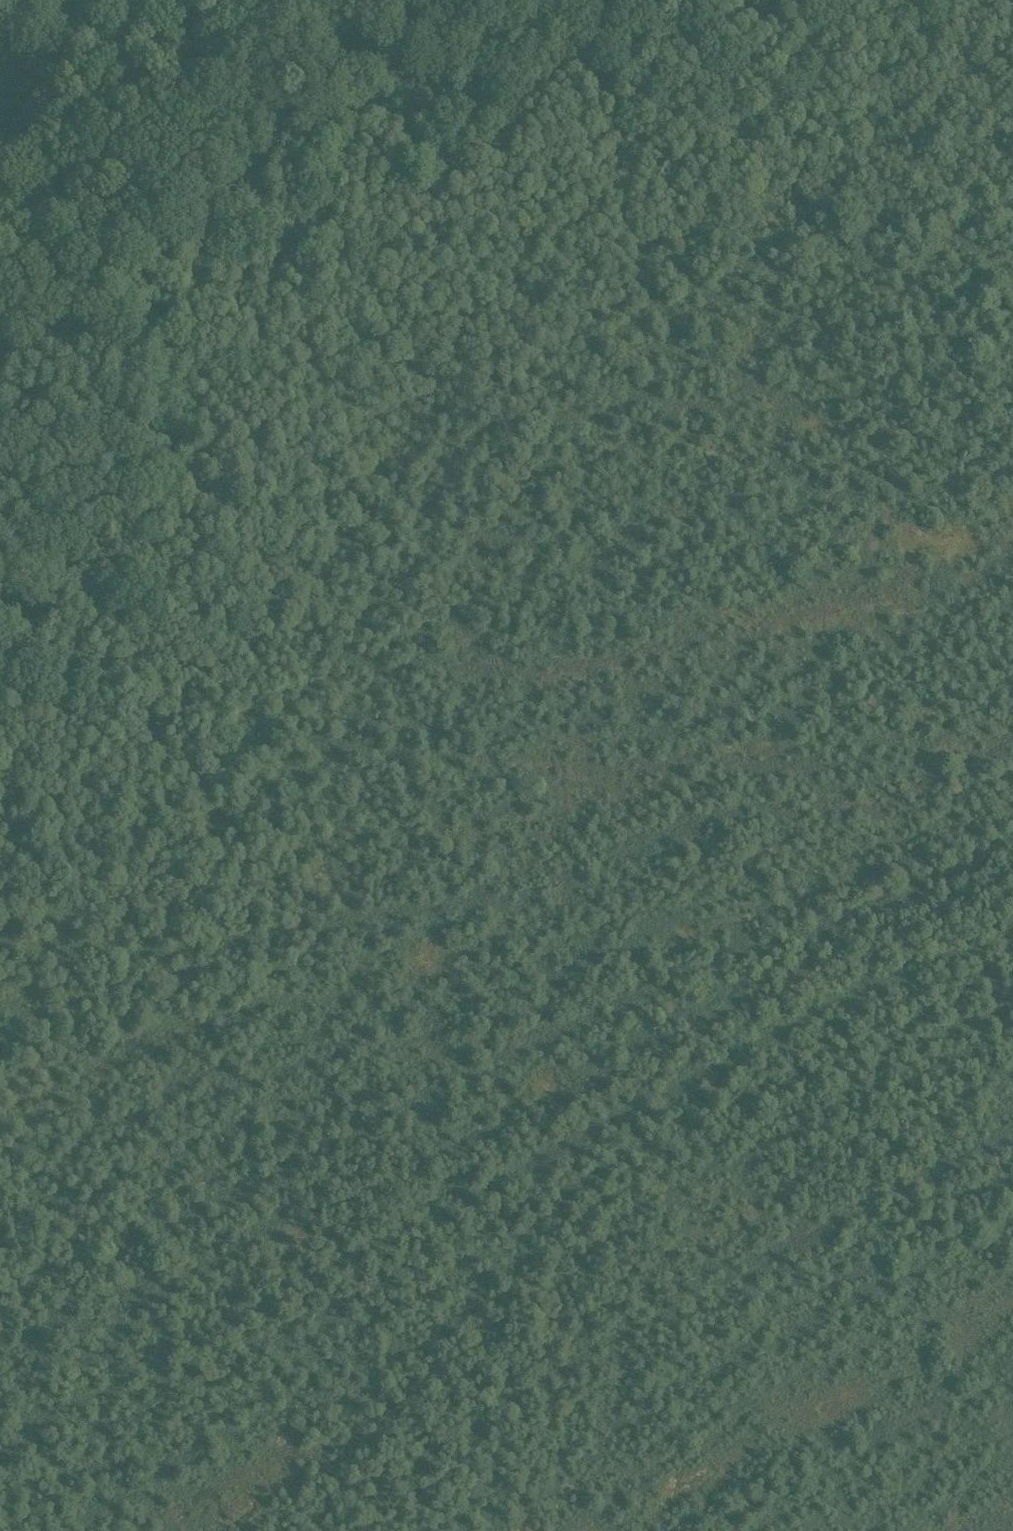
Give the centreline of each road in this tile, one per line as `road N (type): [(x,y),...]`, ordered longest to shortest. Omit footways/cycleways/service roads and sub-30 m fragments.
road 1 (track): [(0,155),(70,67),(82,17)]

